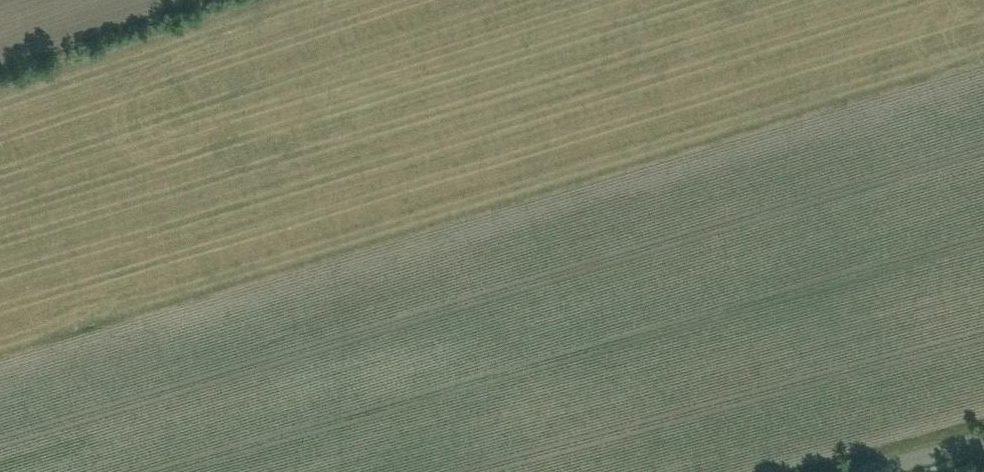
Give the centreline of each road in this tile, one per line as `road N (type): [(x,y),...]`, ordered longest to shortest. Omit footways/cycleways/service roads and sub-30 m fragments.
road 1 (residential): [(856,471),(983,437)]

